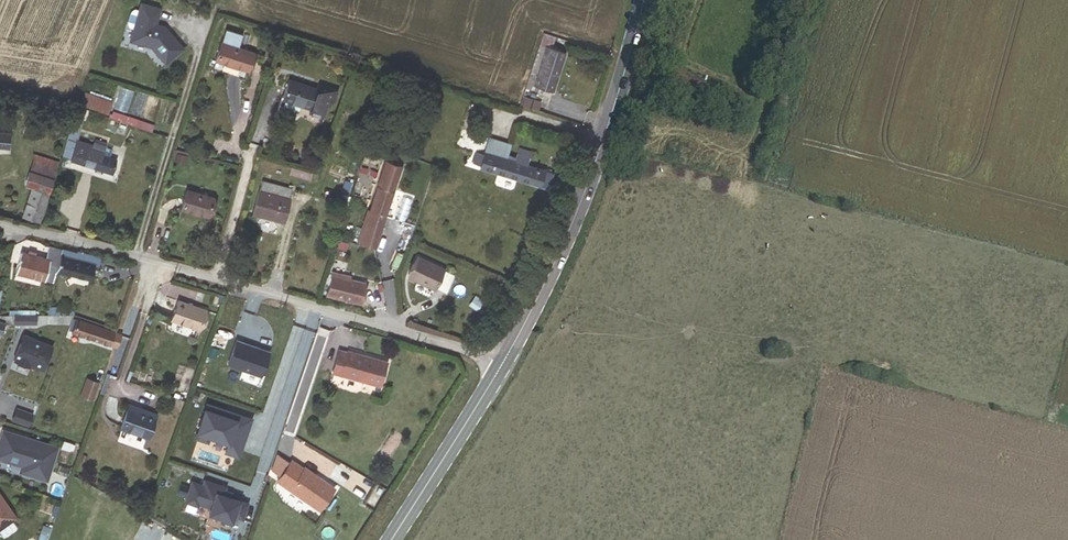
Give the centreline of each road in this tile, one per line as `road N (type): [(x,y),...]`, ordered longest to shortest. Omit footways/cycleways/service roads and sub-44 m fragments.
road 1 (residential): [(0,226),(506,362)]
road 2 (primary): [(506,362),(574,218),(642,0)]
road 3 (primary): [(390,539),(506,362)]

